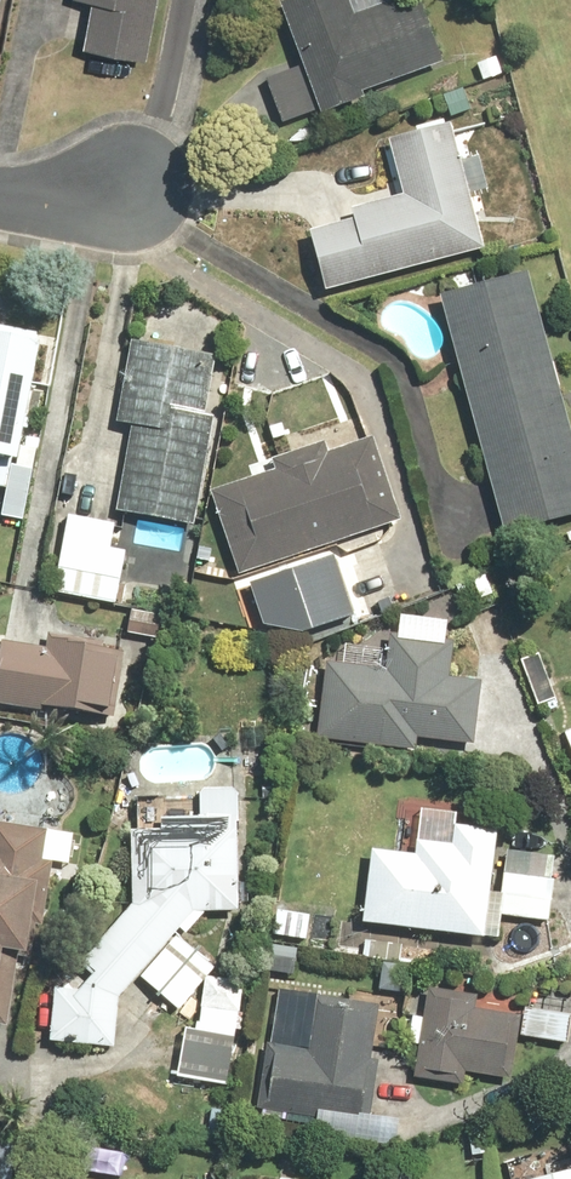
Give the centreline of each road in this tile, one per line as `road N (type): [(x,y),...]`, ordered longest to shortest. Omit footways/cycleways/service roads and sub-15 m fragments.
road 1 (residential): [(0,192),(138,188)]

